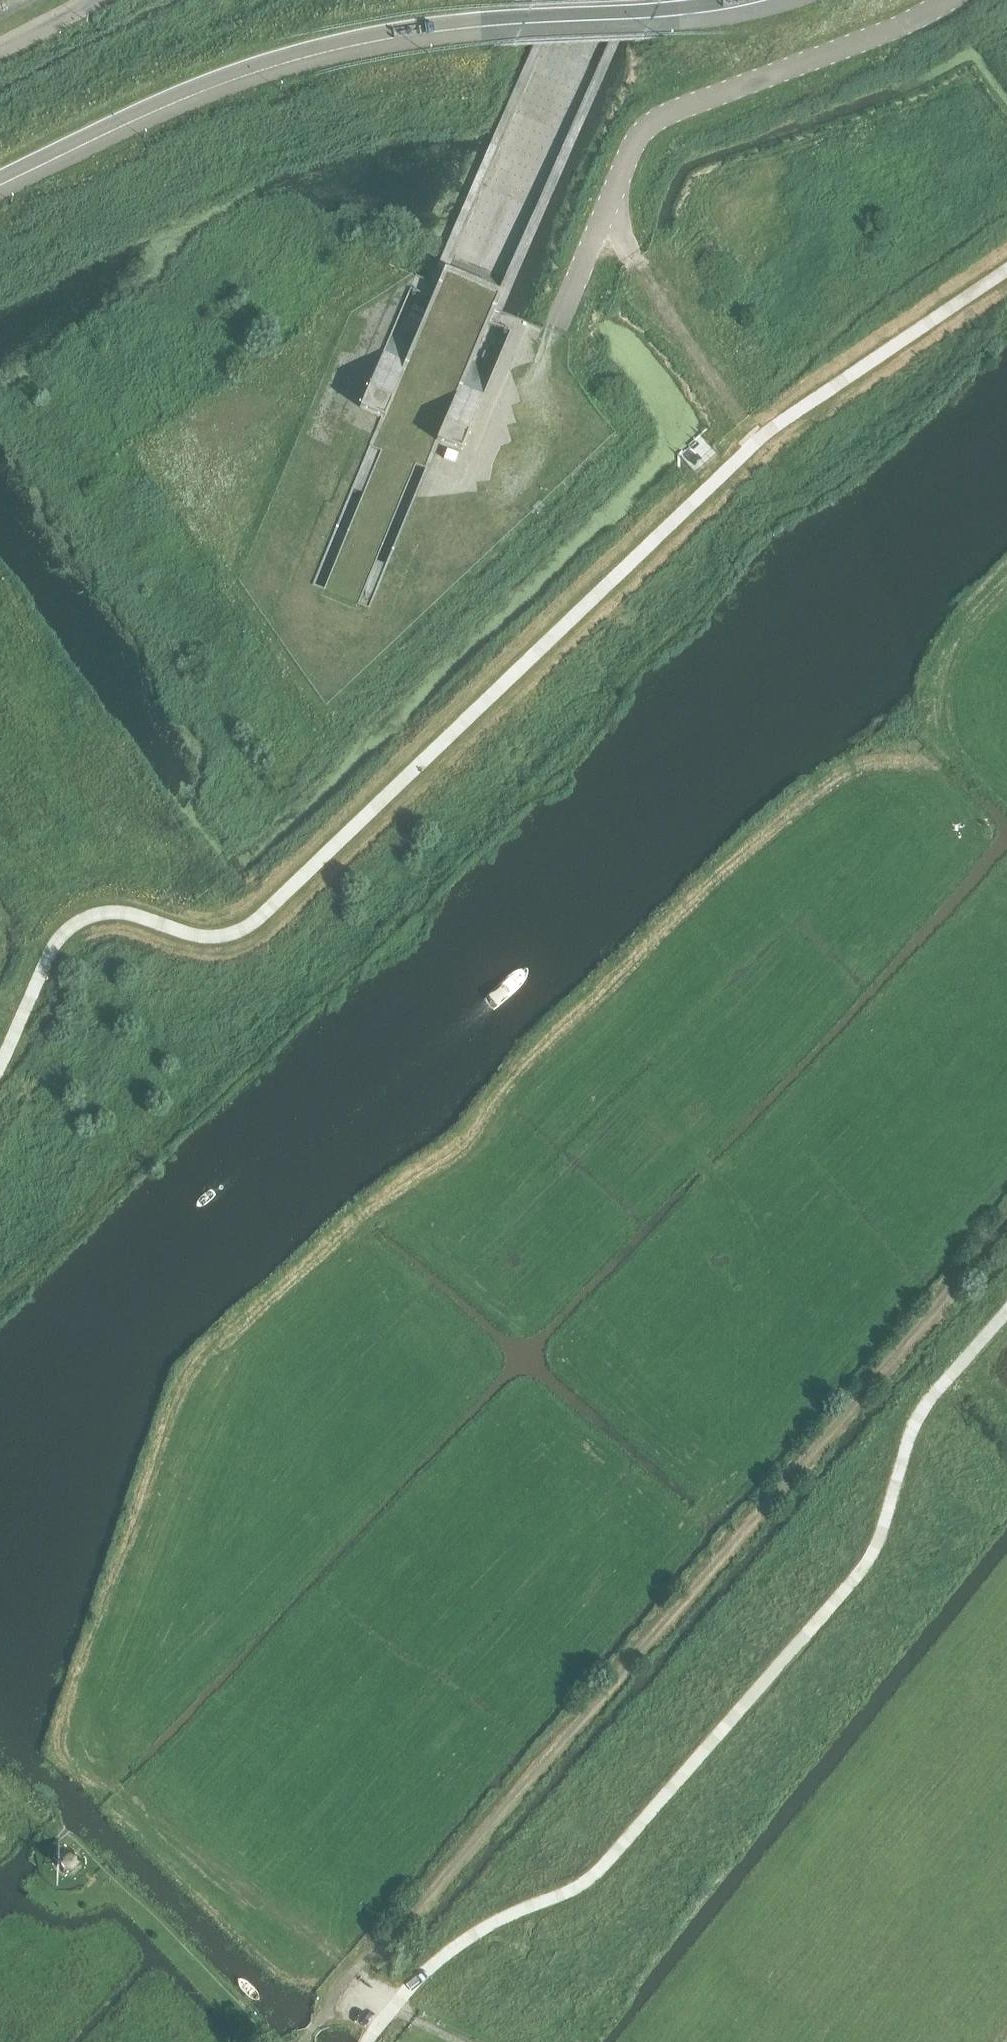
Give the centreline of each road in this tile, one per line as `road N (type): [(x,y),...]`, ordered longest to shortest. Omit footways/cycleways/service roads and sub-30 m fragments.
road 1 (motorway): [(0,179),(228,74),(339,41),(457,22),(734,0)]
road 2 (unclassified): [(947,0),(913,21),(645,125),(609,206)]

